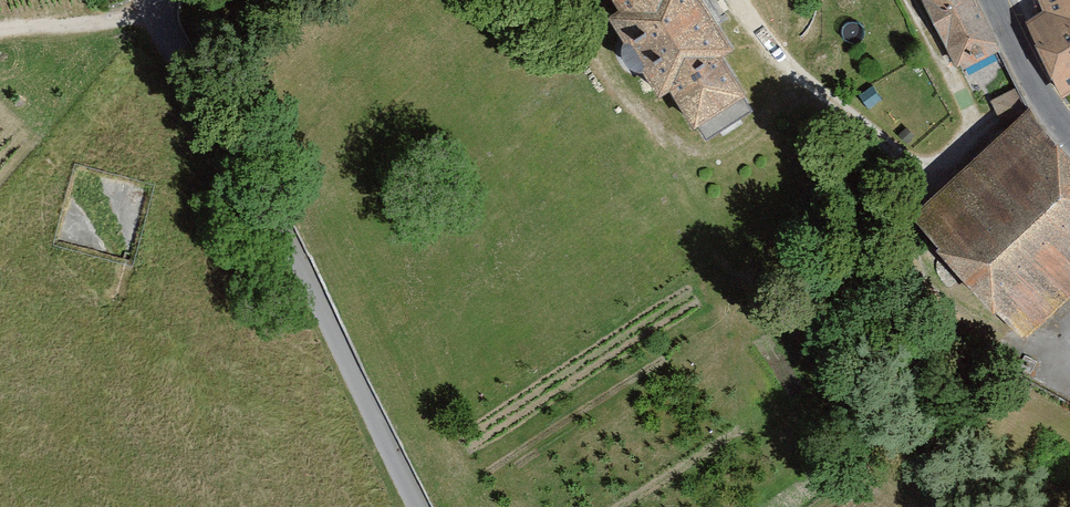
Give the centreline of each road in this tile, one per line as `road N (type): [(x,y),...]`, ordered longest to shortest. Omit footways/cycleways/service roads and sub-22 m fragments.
road 1 (track): [(171,0),(155,15),(320,272),(425,506)]
road 2 (track): [(794,72),(758,129),(713,155),(660,134),(580,26)]
road 3 (track): [(0,30),(155,15)]
road 4 (tertiary): [(1069,131),(990,0)]

